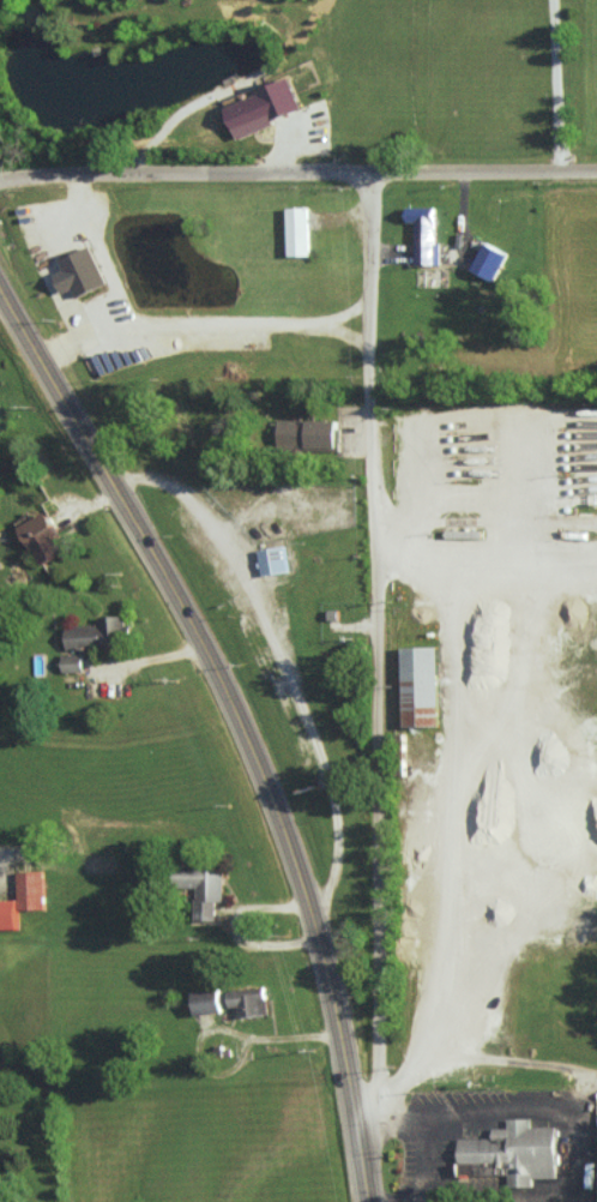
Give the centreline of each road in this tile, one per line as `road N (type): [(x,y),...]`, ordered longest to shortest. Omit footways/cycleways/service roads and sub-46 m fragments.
road 1 (secondary): [(370,1201),(338,956),(290,805),(236,678),(0,256)]
road 2 (residential): [(363,1150),(386,1041),(370,170)]
road 3 (residential): [(0,172),(596,170)]

